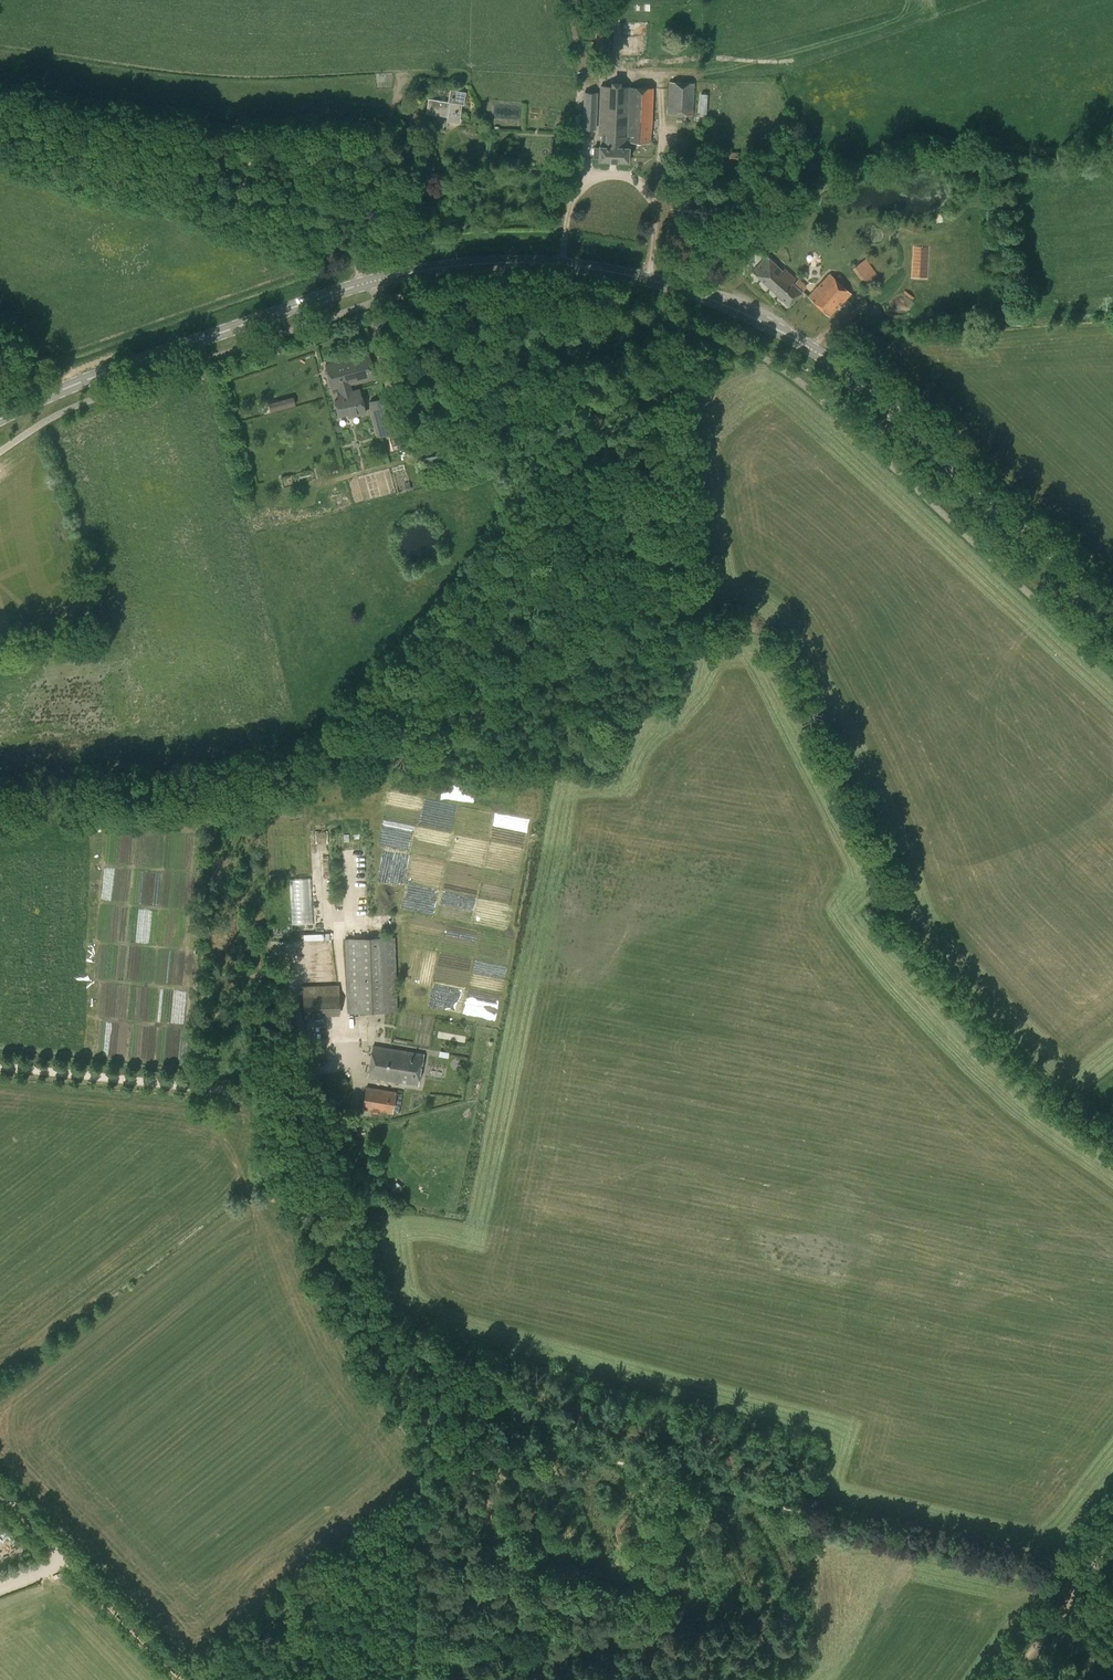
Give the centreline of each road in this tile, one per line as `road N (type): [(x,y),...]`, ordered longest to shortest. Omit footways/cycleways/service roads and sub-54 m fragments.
road 1 (secondary): [(0,418),(370,278),(473,260),(584,265),(672,281),(732,298),(829,356),(1112,618)]
road 2 (track): [(207,1679),(473,1451),(505,1443),(1082,1580)]
road 3 (track): [(1112,313),(905,325),(856,312),(818,349)]
road 4 (unclassified): [(188,1679),(0,1486)]

